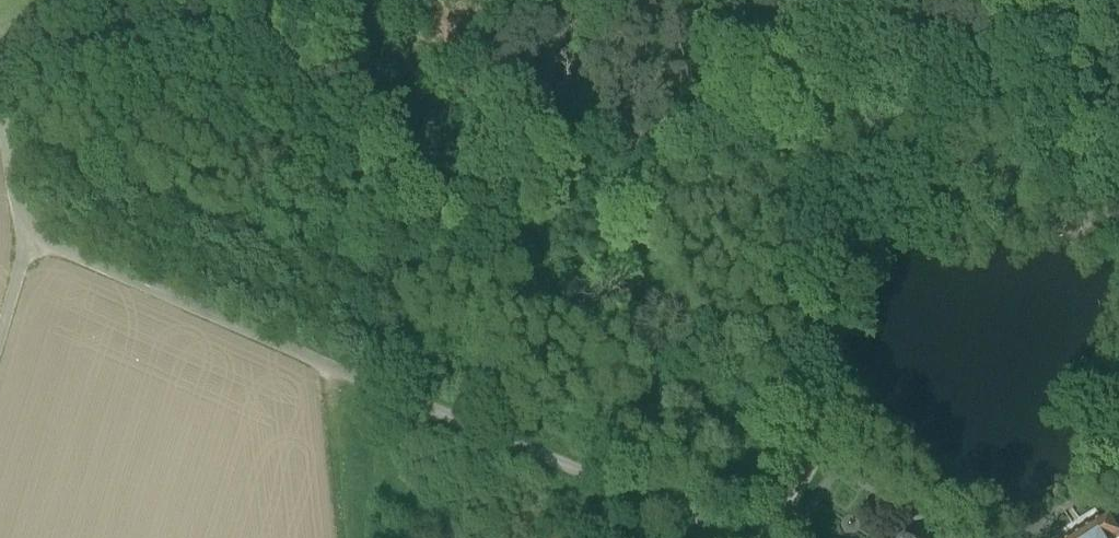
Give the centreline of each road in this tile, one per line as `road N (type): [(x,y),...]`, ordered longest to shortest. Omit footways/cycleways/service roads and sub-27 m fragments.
road 1 (unclassified): [(735,537),(33,234)]
road 2 (track): [(832,336),(849,210),(917,182),(1061,159)]
road 3 (track): [(769,537),(823,435),(832,336)]
road 4 (track): [(328,367),(320,392),(338,537)]

